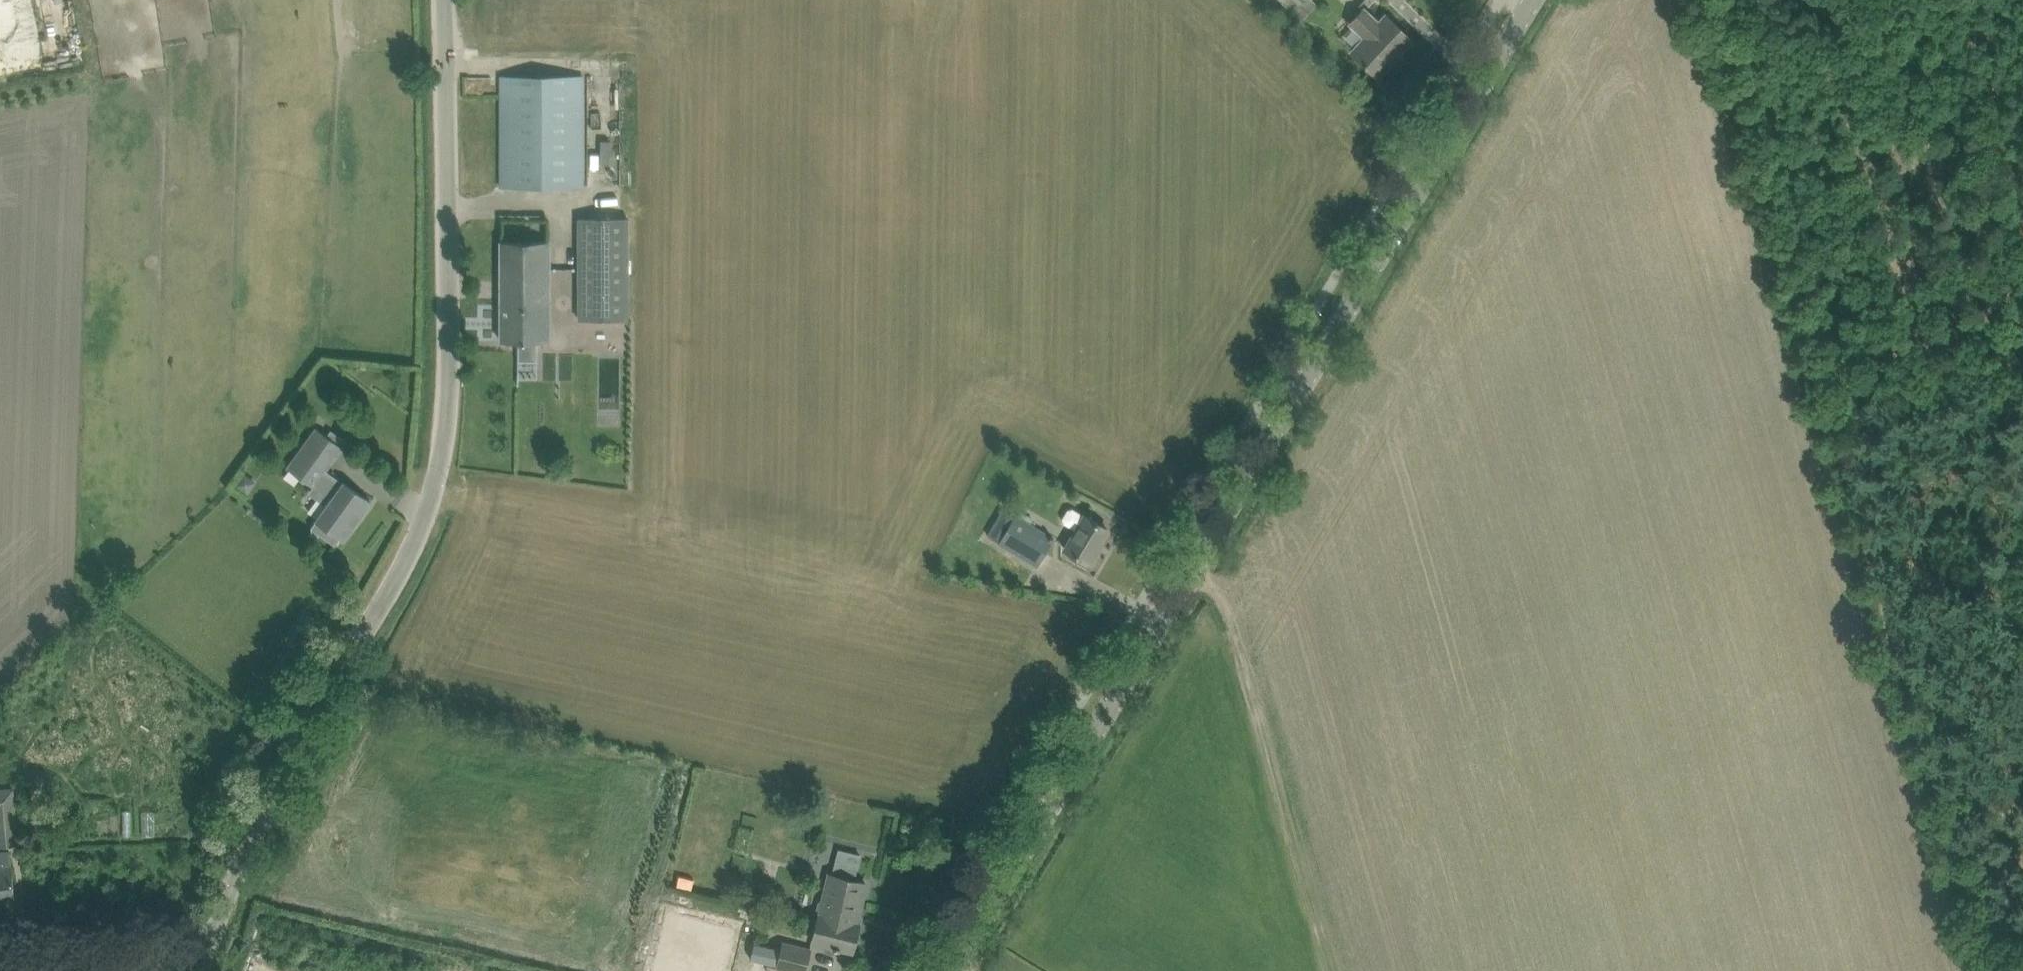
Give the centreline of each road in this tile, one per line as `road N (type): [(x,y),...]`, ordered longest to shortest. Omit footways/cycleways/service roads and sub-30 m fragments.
road 1 (tertiary): [(958,970),(1536,0)]
road 2 (unclassified): [(209,945),(254,829),(428,518),(448,428),(448,0)]
road 3 (unclassified): [(0,958),(209,945)]

